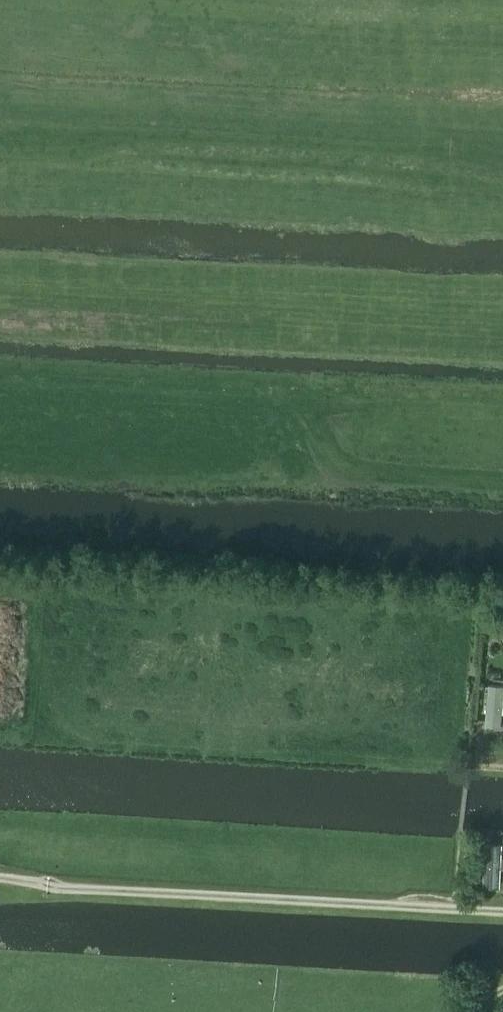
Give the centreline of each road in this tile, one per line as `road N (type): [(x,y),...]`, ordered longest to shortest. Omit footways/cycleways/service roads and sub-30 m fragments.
road 1 (track): [(502,912),(47,887)]
road 2 (track): [(0,380),(139,382)]

